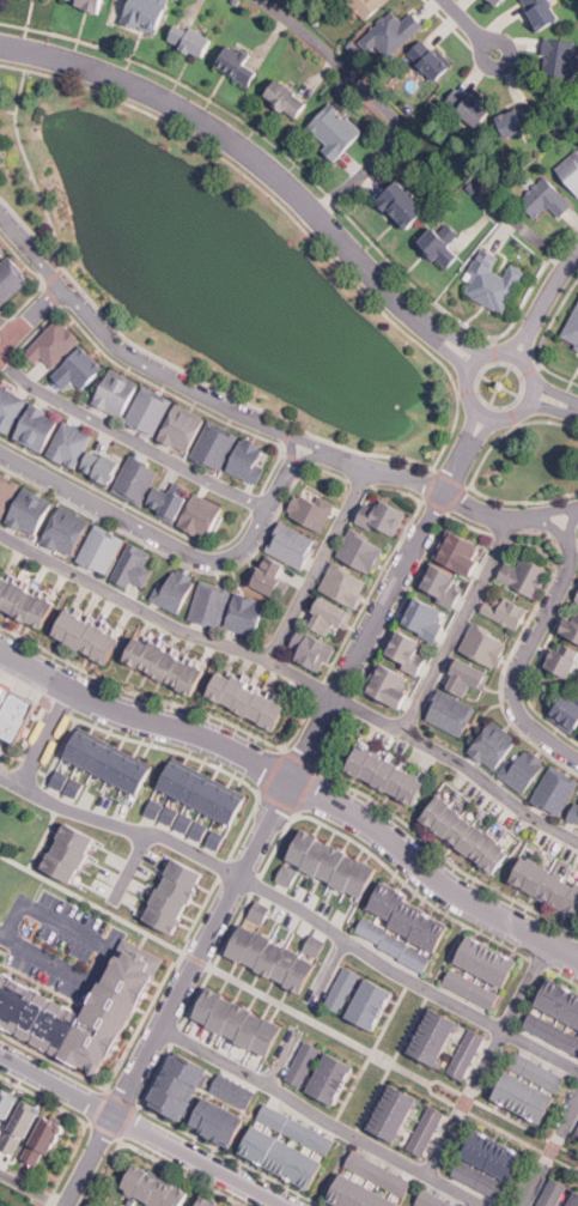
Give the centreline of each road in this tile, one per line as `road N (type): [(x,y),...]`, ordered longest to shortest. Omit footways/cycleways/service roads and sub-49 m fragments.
road 1 (residential): [(112,1115),(468,449)]
road 2 (residential): [(577,962),(437,881),(360,817),(268,766),(0,649)]
road 3 (residential): [(424,320),(258,160),(191,114),(117,78),(0,47)]
road 4 (residential): [(323,452),(124,352),(0,213)]
road 5 (residential): [(0,452),(220,563),(250,545),(268,514),(290,468),(292,438)]
road 6 (residential): [(0,1054),(287,1205)]
road 7 (residential): [(562,517),(566,568),(510,686),(529,723),(577,758)]
road 8 (residential): [(323,452),(494,517),(562,517)]
road 9 (residential): [(517,354),(495,350),(469,368),(468,401),(486,417),(510,418),(529,404),(531,371),(517,354)]

